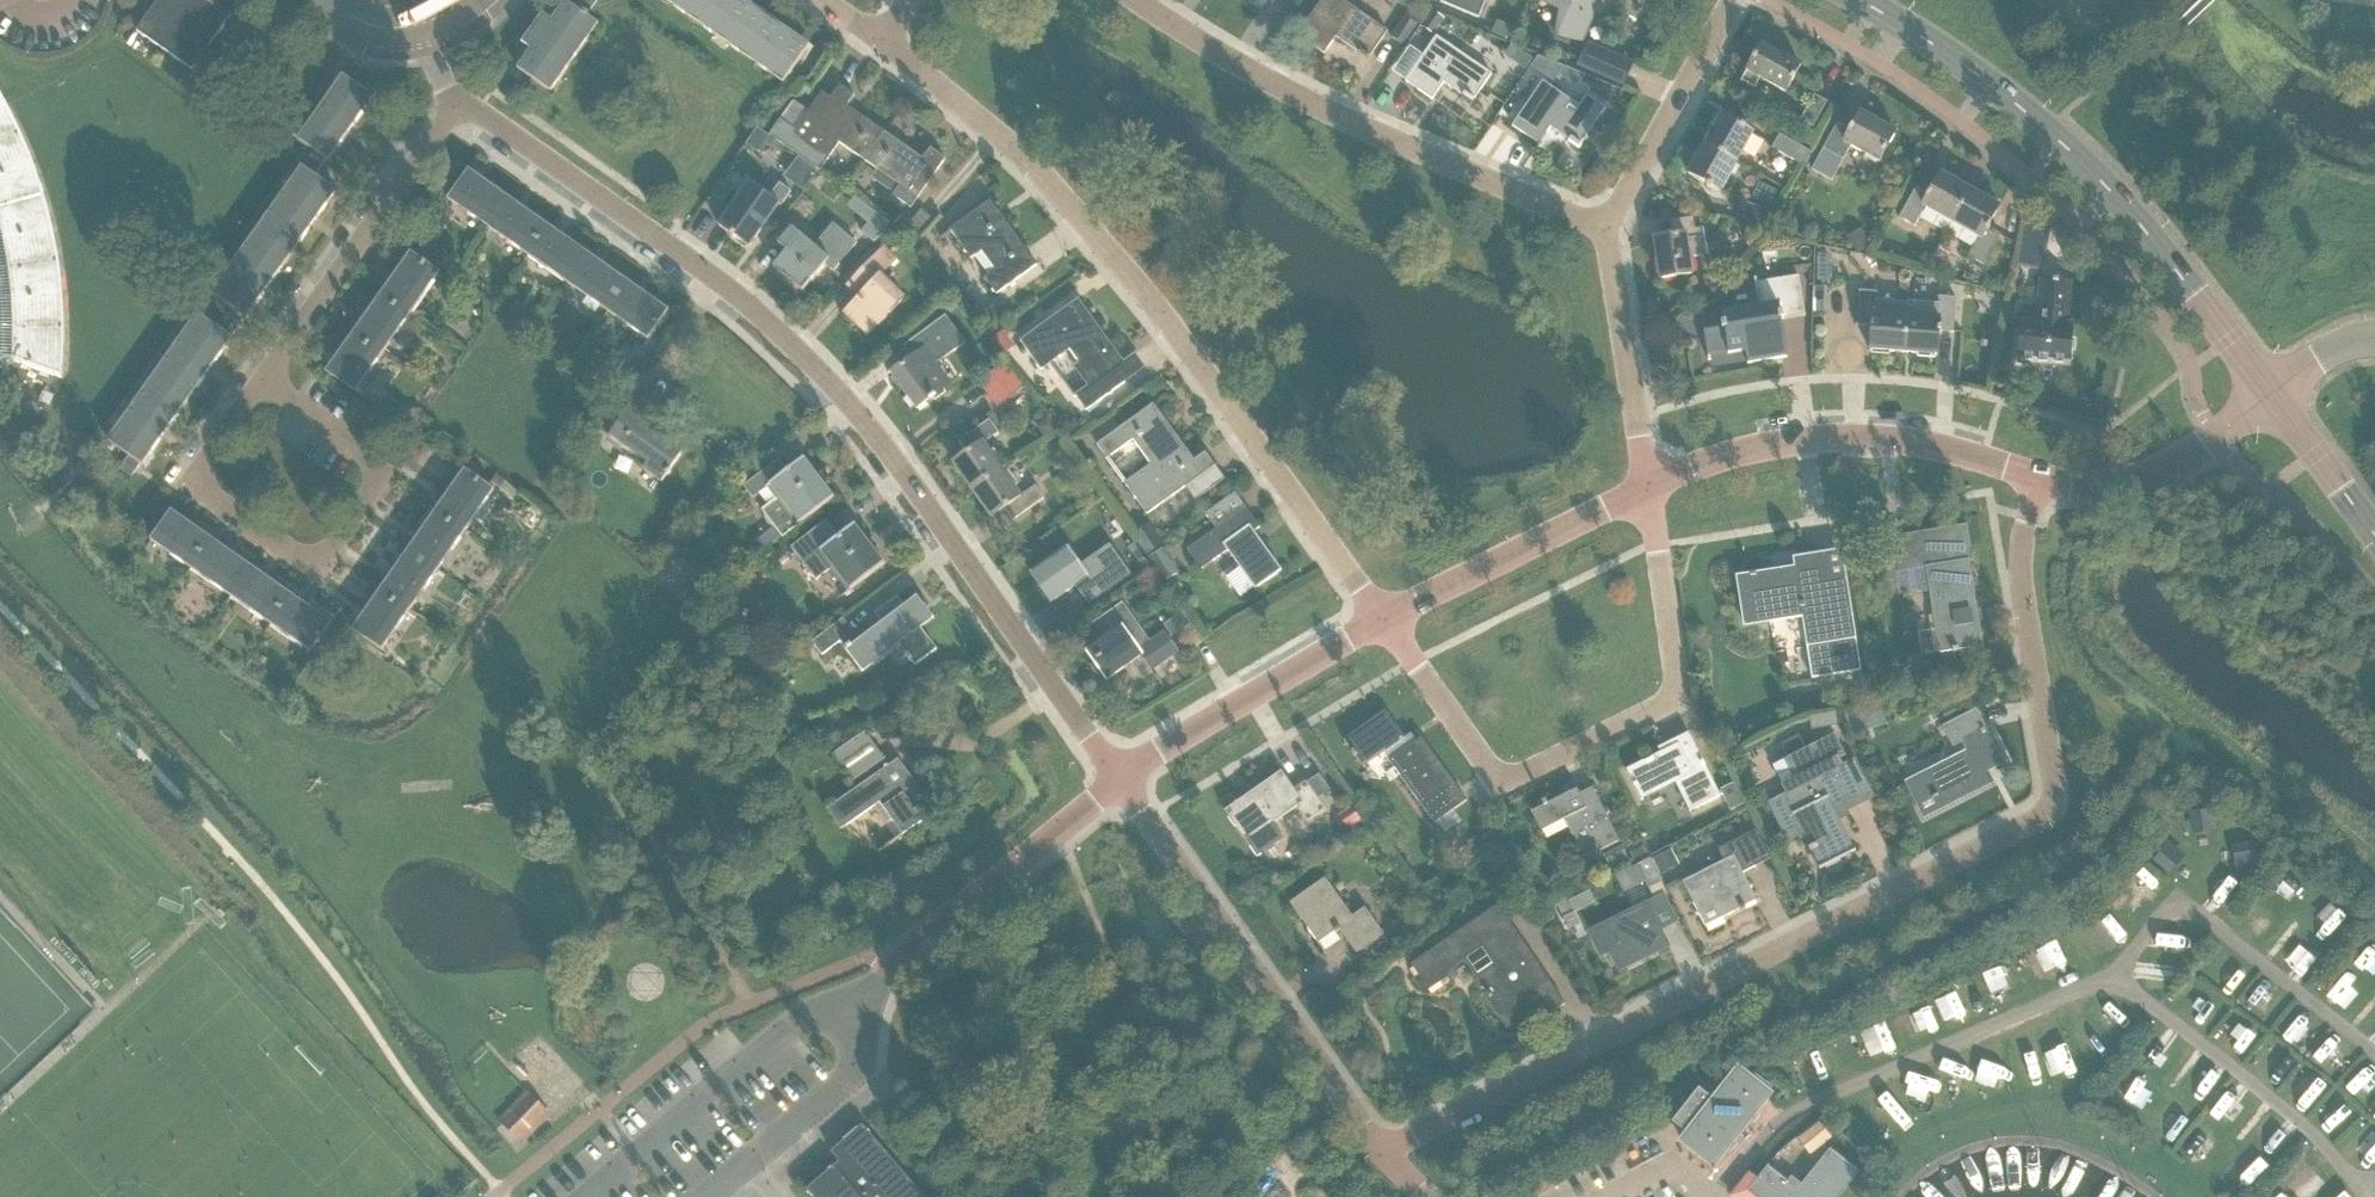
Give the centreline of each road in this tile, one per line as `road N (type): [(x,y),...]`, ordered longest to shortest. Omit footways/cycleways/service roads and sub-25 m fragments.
road 1 (residential): [(1379,1167),(2037,821),(2050,806),(2053,782),(2010,465)]
road 2 (unclassified): [(1113,776),(879,438),(695,271),(485,120),(450,112)]
road 3 (residential): [(1379,617),(1062,198),(879,43)]
road 4 (residential): [(1379,617),(1501,792),(1672,706),(1645,490)]
road 5 (secondary): [(2266,400),(2166,262),(2048,133),(1974,73),(1859,0)]
road 6 (residential): [(1606,228),(1276,89),(1130,0)]
road 7 (residential): [(264,389),(384,471),(318,574),(191,490),(229,435)]
road 8 (residential): [(1379,1167),(1147,816),(1113,776)]
road 9 (unclassified): [(1645,490),(1745,449),(1837,435),(1939,445),(2010,465)]
road 10 (residential): [(264,389),(423,134),(450,112)]
road 11 (unclassified): [(1113,776),(1379,617)]
road 12 (unclassified): [(1379,617),(1645,490)]
road 13 (unclassified): [(2010,465),(2056,486),(2159,480),(2199,457),(2266,400)]
road 14 (residential): [(1645,490),(1606,228)]
road 15 (residential): [(1606,228),(1733,0)]
road 16 (secondary): [(2374,541),(2266,400)]
road 17 (unclassified): [(2266,400),(2356,351),(2374,348)]

